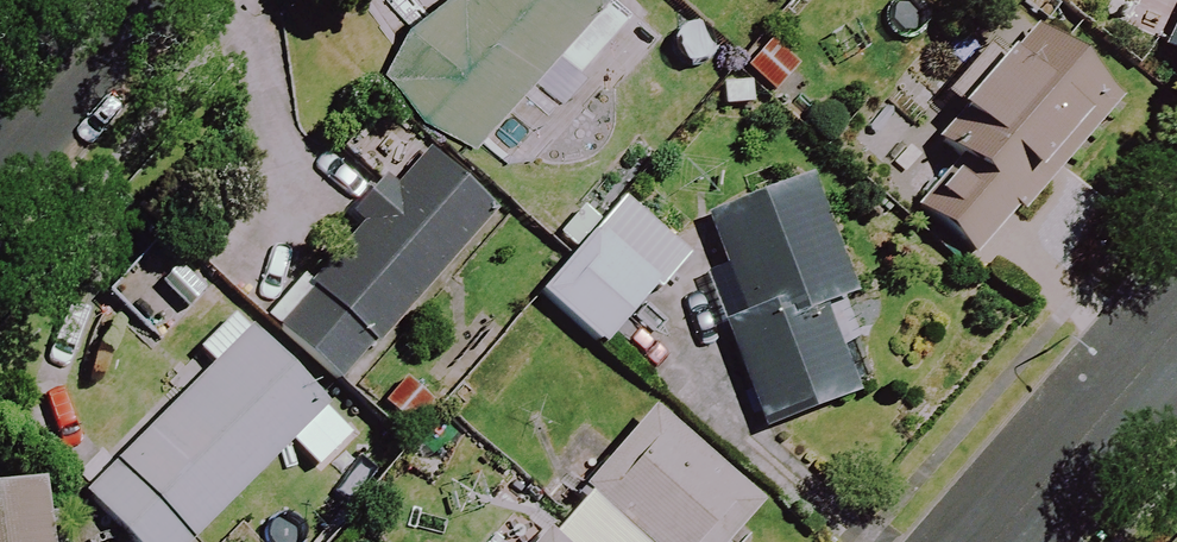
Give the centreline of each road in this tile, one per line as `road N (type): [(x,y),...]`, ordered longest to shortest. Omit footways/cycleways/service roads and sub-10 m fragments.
road 1 (residential): [(992,541),(1176,330)]
road 2 (residential): [(0,133),(118,0)]

